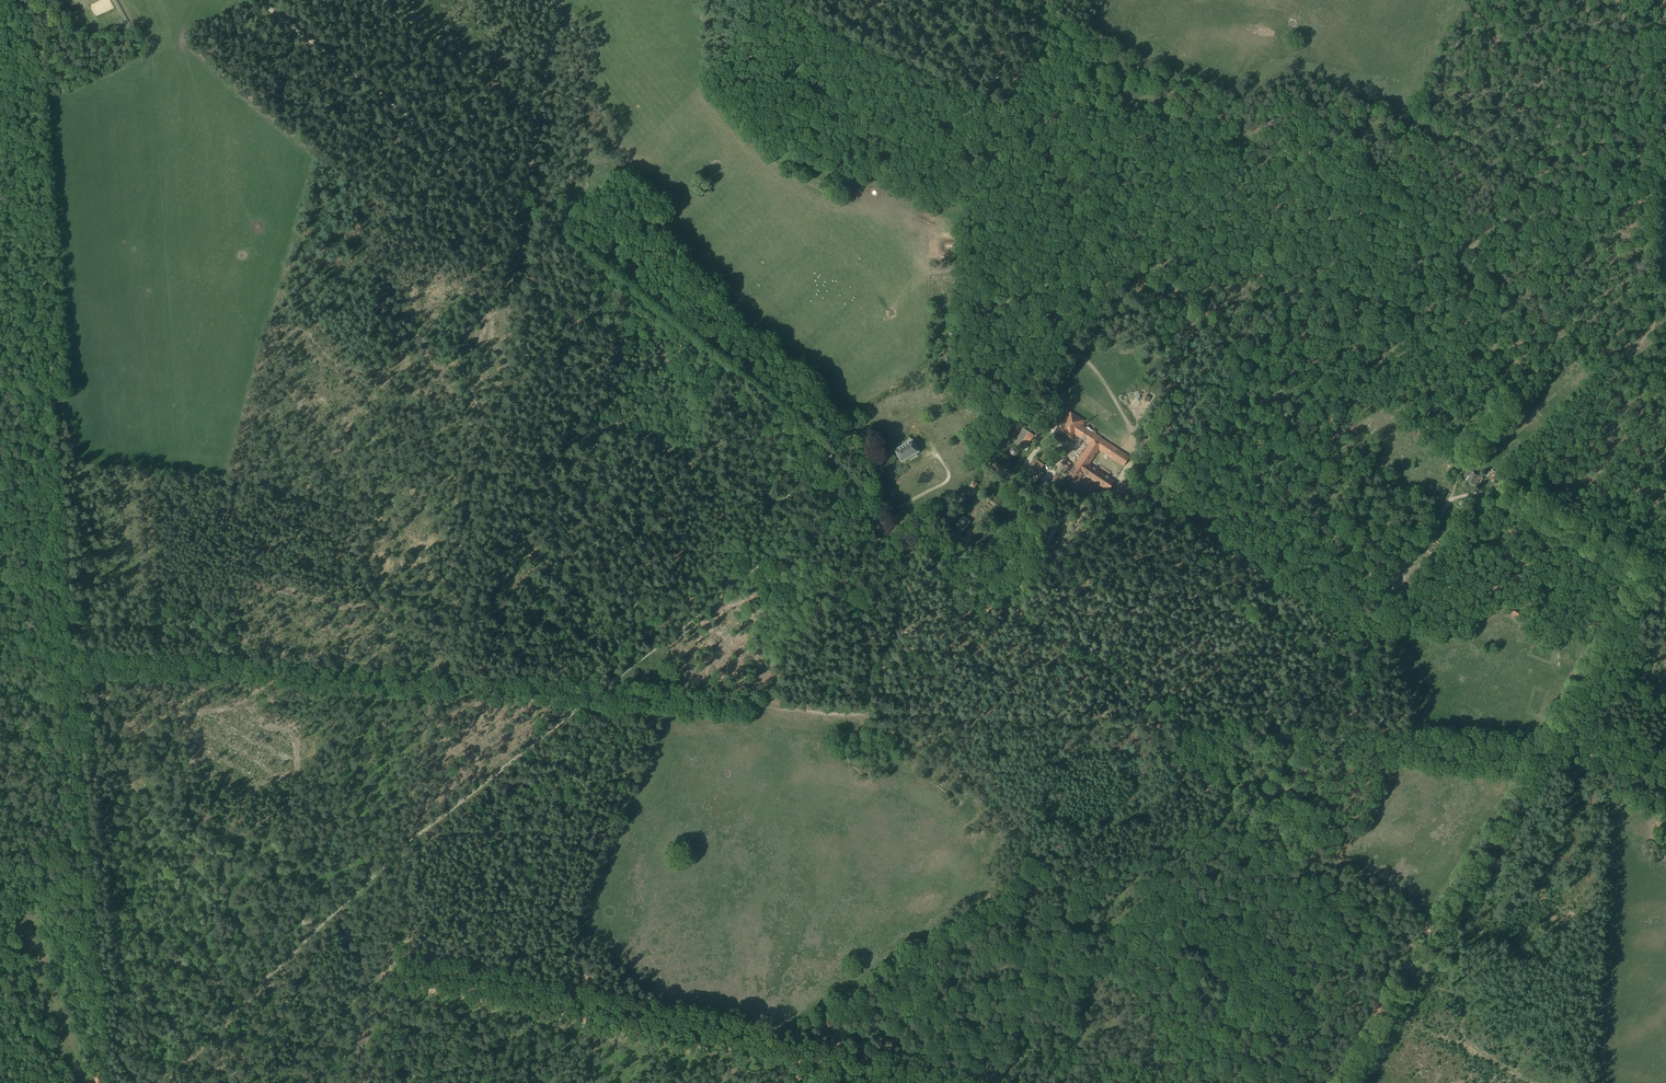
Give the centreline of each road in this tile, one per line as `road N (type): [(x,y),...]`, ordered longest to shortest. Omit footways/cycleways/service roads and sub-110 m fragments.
road 1 (track): [(262,0),(781,408),(830,451),(875,528),(974,563),(1195,729),(1665,764)]
road 2 (track): [(1195,729),(823,715),(433,686),(474,506),(526,213)]
road 3 (track): [(21,0),(112,1082)]
road 4 (track): [(158,1082),(544,735),(852,497)]
road 5 (track): [(370,1082),(366,1064),(433,686),(85,664)]
road 6 (track): [(1358,1082),(1665,568)]
road 7 (track): [(1403,120),(1662,253),(1657,337),(1516,490)]
road 8 (track): [(1464,467),(1455,505),(1395,601),(1351,630),(1262,734)]
road 9 (track): [(1455,505),(1516,490),(1660,578)]

